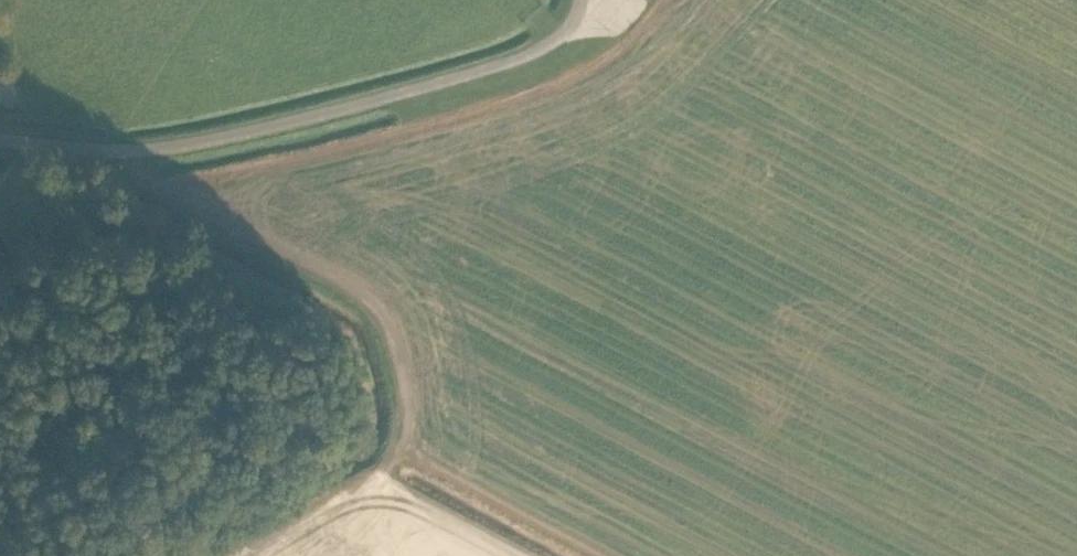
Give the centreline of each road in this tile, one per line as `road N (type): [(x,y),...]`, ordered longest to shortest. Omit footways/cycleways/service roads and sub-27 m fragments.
road 1 (residential): [(0,137),(82,148),(199,140),(475,69),(571,28),(581,2)]

